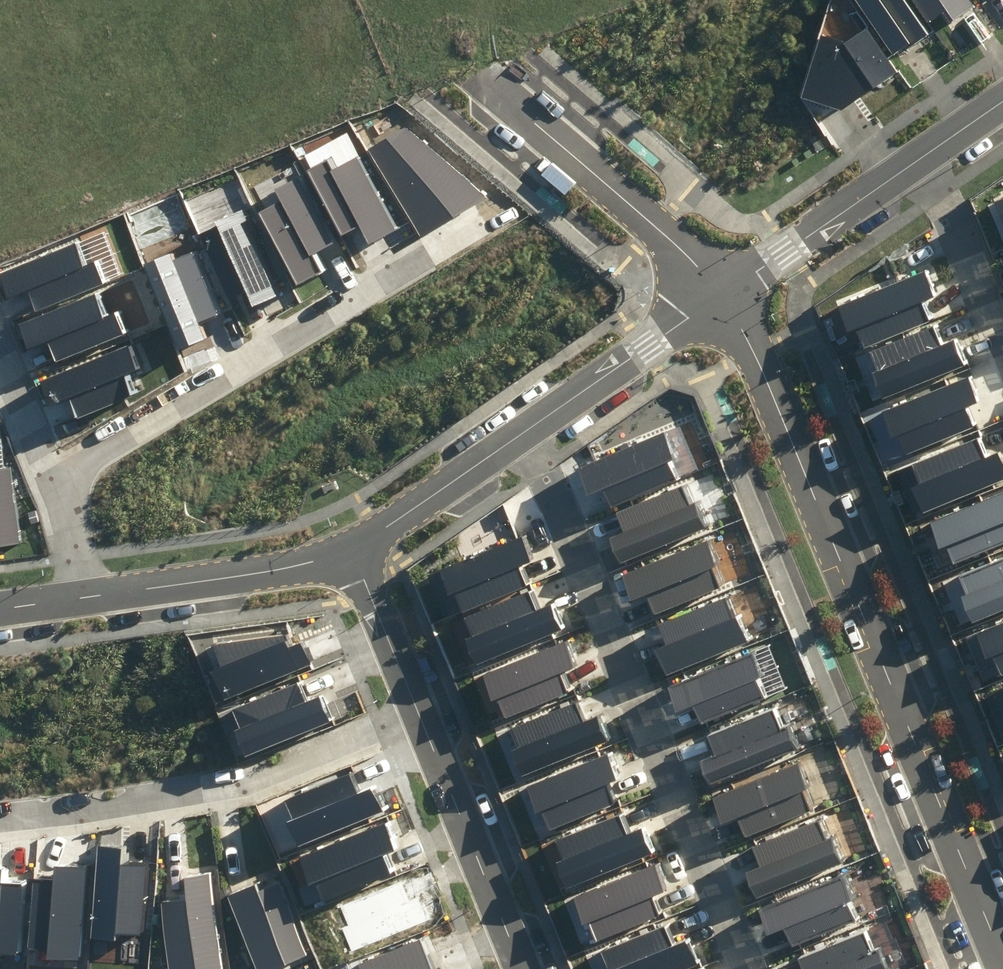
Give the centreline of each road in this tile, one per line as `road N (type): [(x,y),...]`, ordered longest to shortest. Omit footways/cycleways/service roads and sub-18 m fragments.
road 1 (tertiary): [(1002,964),(725,290)]
road 2 (residential): [(524,433),(733,968)]
road 3 (residential): [(438,254),(96,450),(64,484)]
road 4 (residential): [(417,726),(155,801),(0,825)]
road 5 (tertiary): [(486,79),(725,290)]
road 6 (residential): [(84,597),(256,574),(354,550)]
road 7 (residential): [(522,968),(417,726)]
road 8 (residential): [(524,433),(725,290)]
road 9 (residential): [(725,290),(920,155)]
road 10 (residential): [(920,155),(1002,364)]
road 11 (residential): [(354,550),(524,433)]
road 12 (residential): [(417,726),(354,550)]
road 13 (residential): [(64,484),(0,348)]

